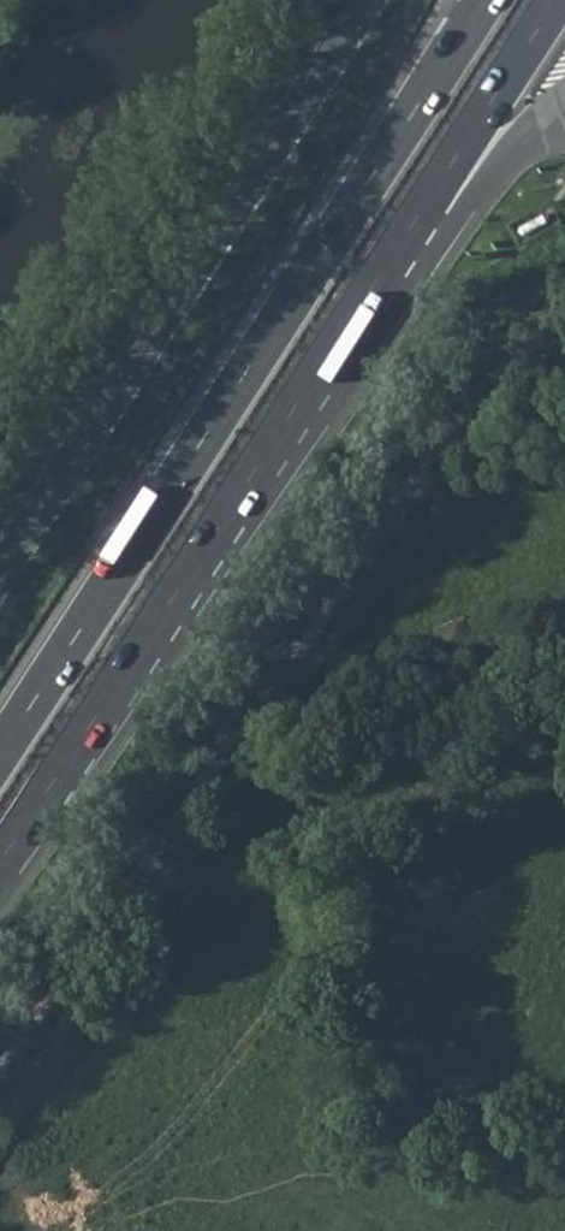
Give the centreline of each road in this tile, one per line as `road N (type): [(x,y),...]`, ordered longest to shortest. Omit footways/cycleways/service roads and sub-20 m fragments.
road 1 (trunk): [(0,860),(556,0)]
road 2 (trunk): [(484,0),(0,751)]

